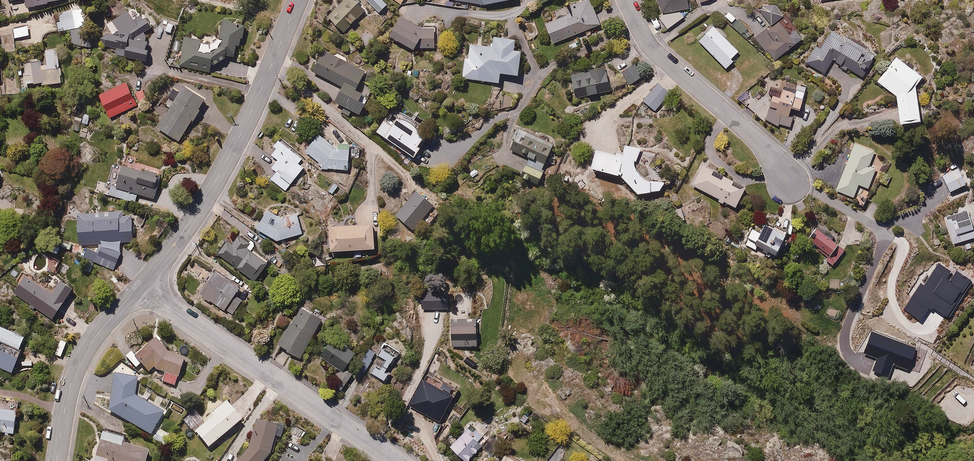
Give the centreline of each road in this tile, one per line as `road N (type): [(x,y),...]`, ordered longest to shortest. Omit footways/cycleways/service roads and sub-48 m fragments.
road 1 (residential): [(139,286),(238,141),(298,0)]
road 2 (residential): [(395,460),(139,286)]
road 3 (residential): [(626,0),(658,55),(760,142),(785,179)]
road 4 (residential): [(56,460),(78,364),(139,286)]

